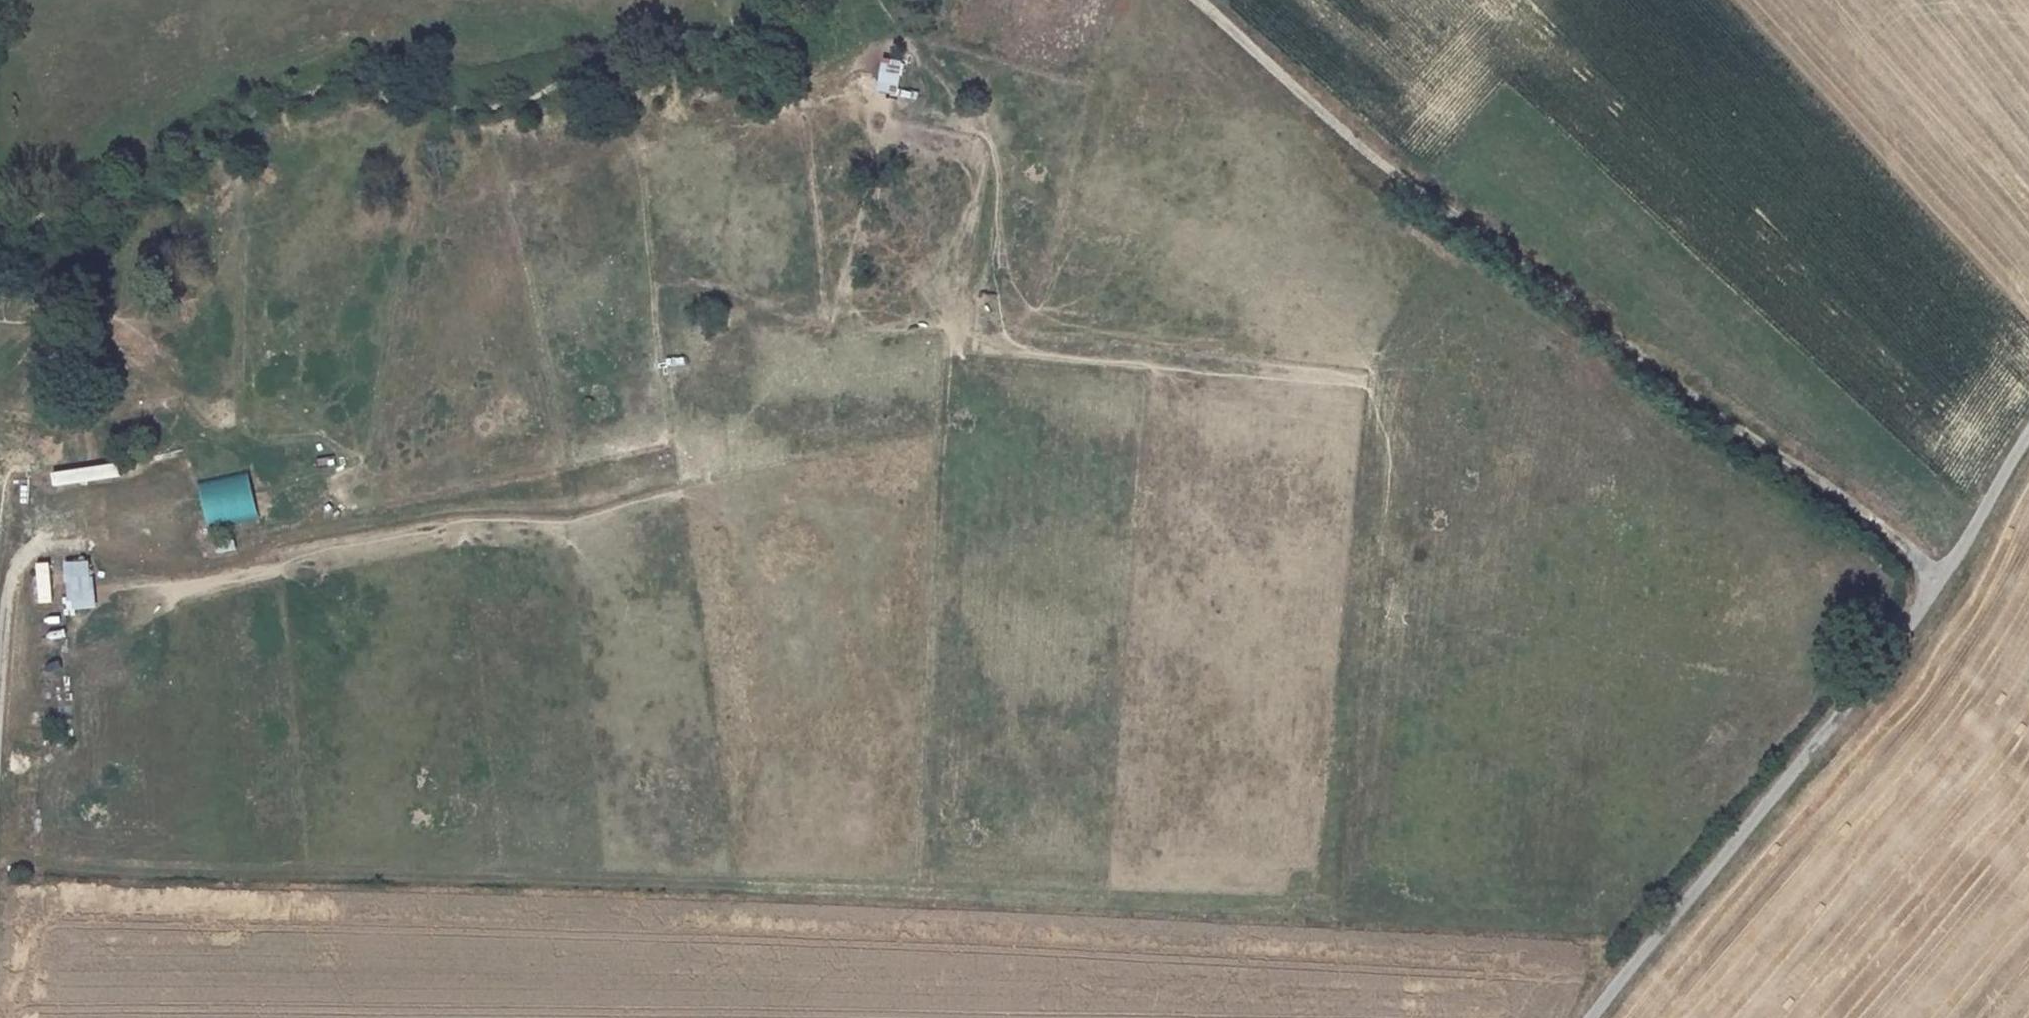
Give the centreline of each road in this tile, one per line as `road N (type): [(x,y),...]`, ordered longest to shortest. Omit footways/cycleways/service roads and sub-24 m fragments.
road 1 (track): [(1957,580),(1460,222),(1199,0)]
road 2 (unclassified): [(1623,1017),(1877,708),(2028,465)]

